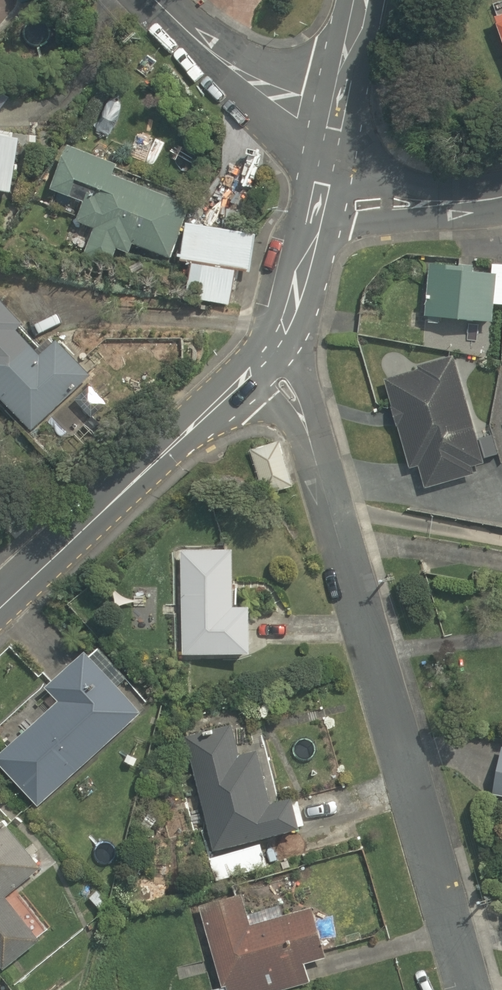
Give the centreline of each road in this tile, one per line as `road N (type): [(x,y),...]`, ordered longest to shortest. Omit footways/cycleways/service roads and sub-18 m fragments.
road 1 (residential): [(277,359),(476,989)]
road 2 (tertiary): [(277,359),(0,617)]
road 3 (residential): [(324,170),(297,107),(188,34),(156,0)]
road 4 (tertiary): [(324,170),(277,359)]
road 5 (unclassified): [(501,194),(450,206),(359,207),(324,170)]
road 6 (tertiary): [(324,170),(359,0)]

